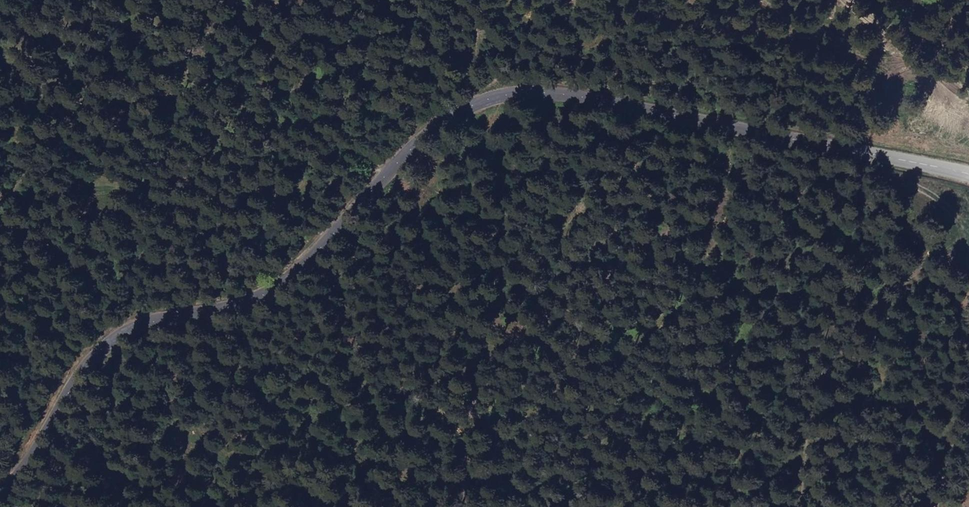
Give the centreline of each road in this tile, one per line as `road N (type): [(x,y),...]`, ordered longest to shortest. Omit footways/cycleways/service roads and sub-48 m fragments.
road 1 (tertiary): [(0,489),(107,350),(152,323),(241,307),(299,270),(423,136),(498,94),(586,99),(950,170)]
road 2 (track): [(789,138),(512,342),(459,454),(461,506)]
road 3 (track): [(968,101),(837,0)]

